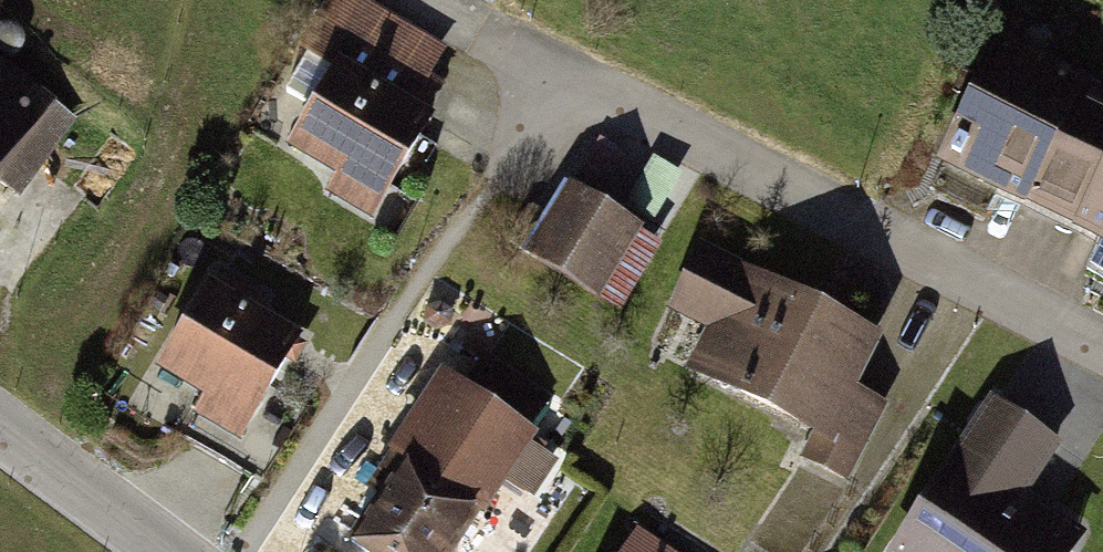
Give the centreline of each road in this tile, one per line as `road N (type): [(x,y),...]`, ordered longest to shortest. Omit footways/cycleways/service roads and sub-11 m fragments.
road 1 (residential): [(548,75),(1102,345)]
road 2 (residential): [(168,551),(0,429)]

